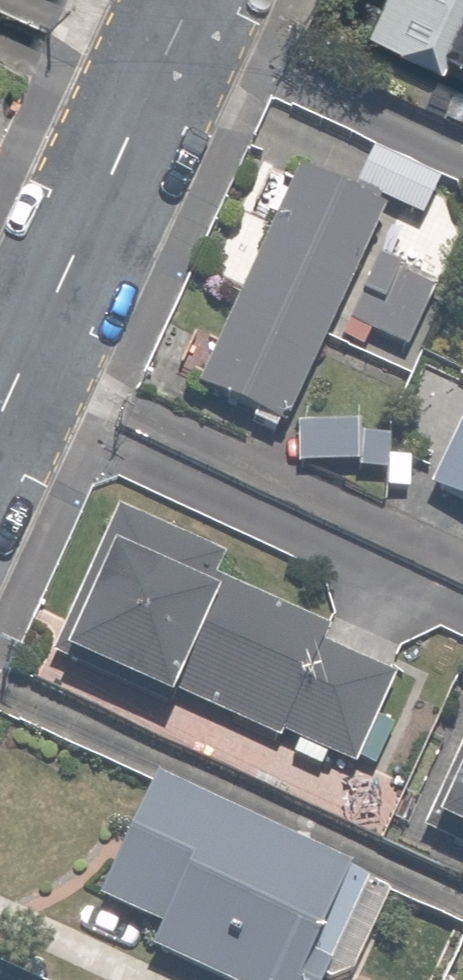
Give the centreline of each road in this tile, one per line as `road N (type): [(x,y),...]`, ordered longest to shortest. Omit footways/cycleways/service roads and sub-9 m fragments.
road 1 (residential): [(189,0),(0,409)]

